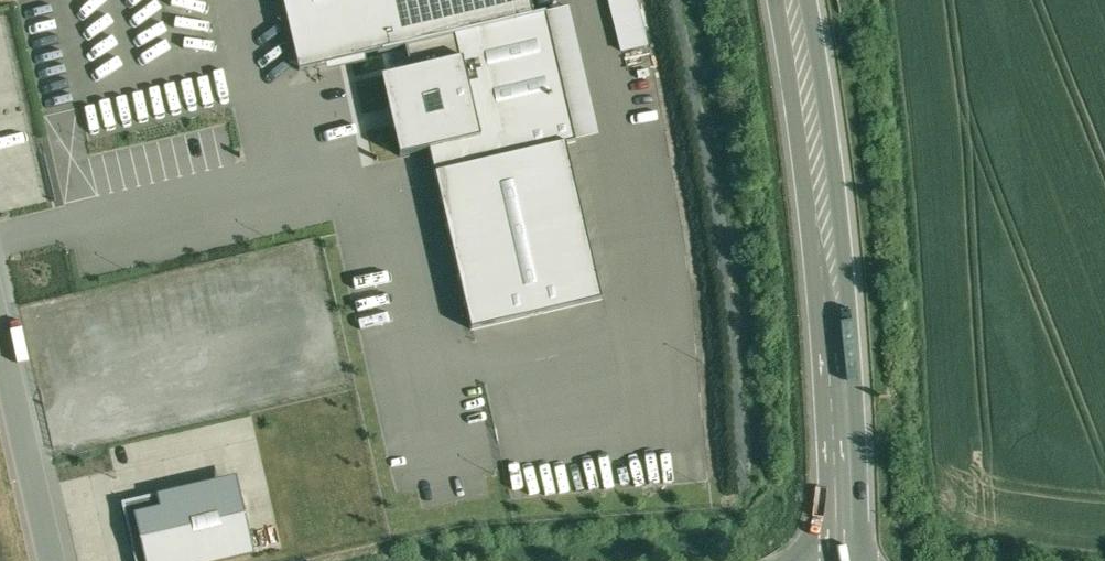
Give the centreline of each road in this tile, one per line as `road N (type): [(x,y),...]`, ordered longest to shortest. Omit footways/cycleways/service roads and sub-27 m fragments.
road 1 (secondary): [(789,0),(831,327),(844,560)]
road 2 (unclassified): [(55,560),(0,323)]

